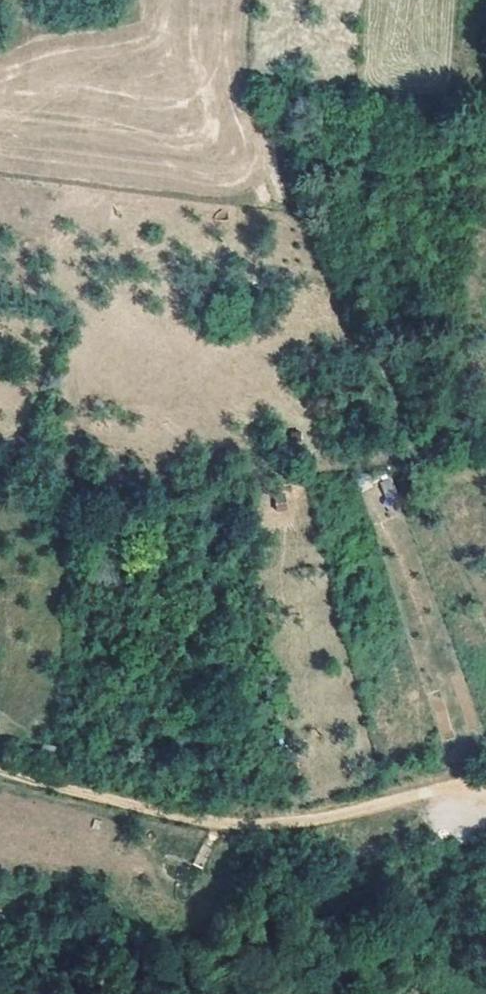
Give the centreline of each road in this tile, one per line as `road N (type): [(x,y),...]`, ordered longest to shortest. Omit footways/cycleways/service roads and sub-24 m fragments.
road 1 (track): [(0,767),(233,823),(338,816),(447,789),(485,791)]

